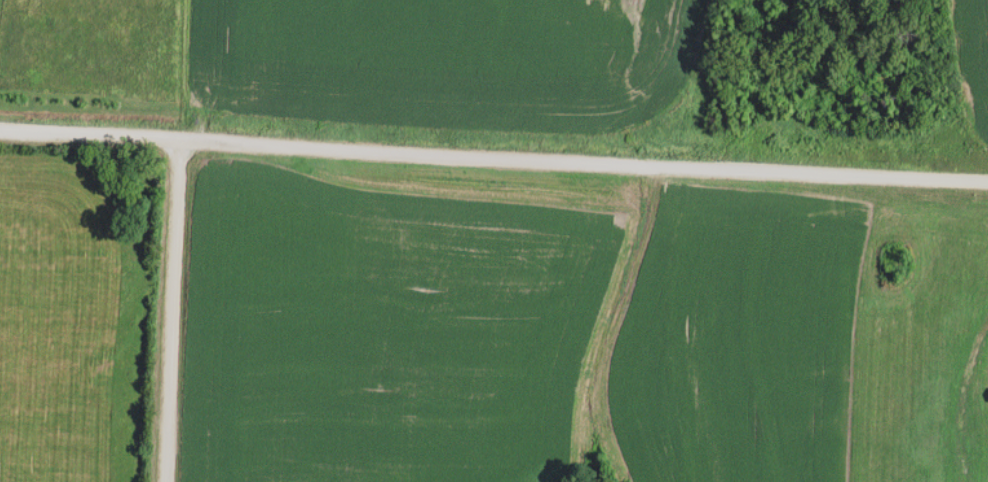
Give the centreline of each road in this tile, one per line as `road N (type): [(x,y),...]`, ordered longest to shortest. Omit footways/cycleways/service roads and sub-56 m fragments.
road 1 (residential): [(0,129),(877,177)]
road 2 (residential): [(175,137),(162,481)]

